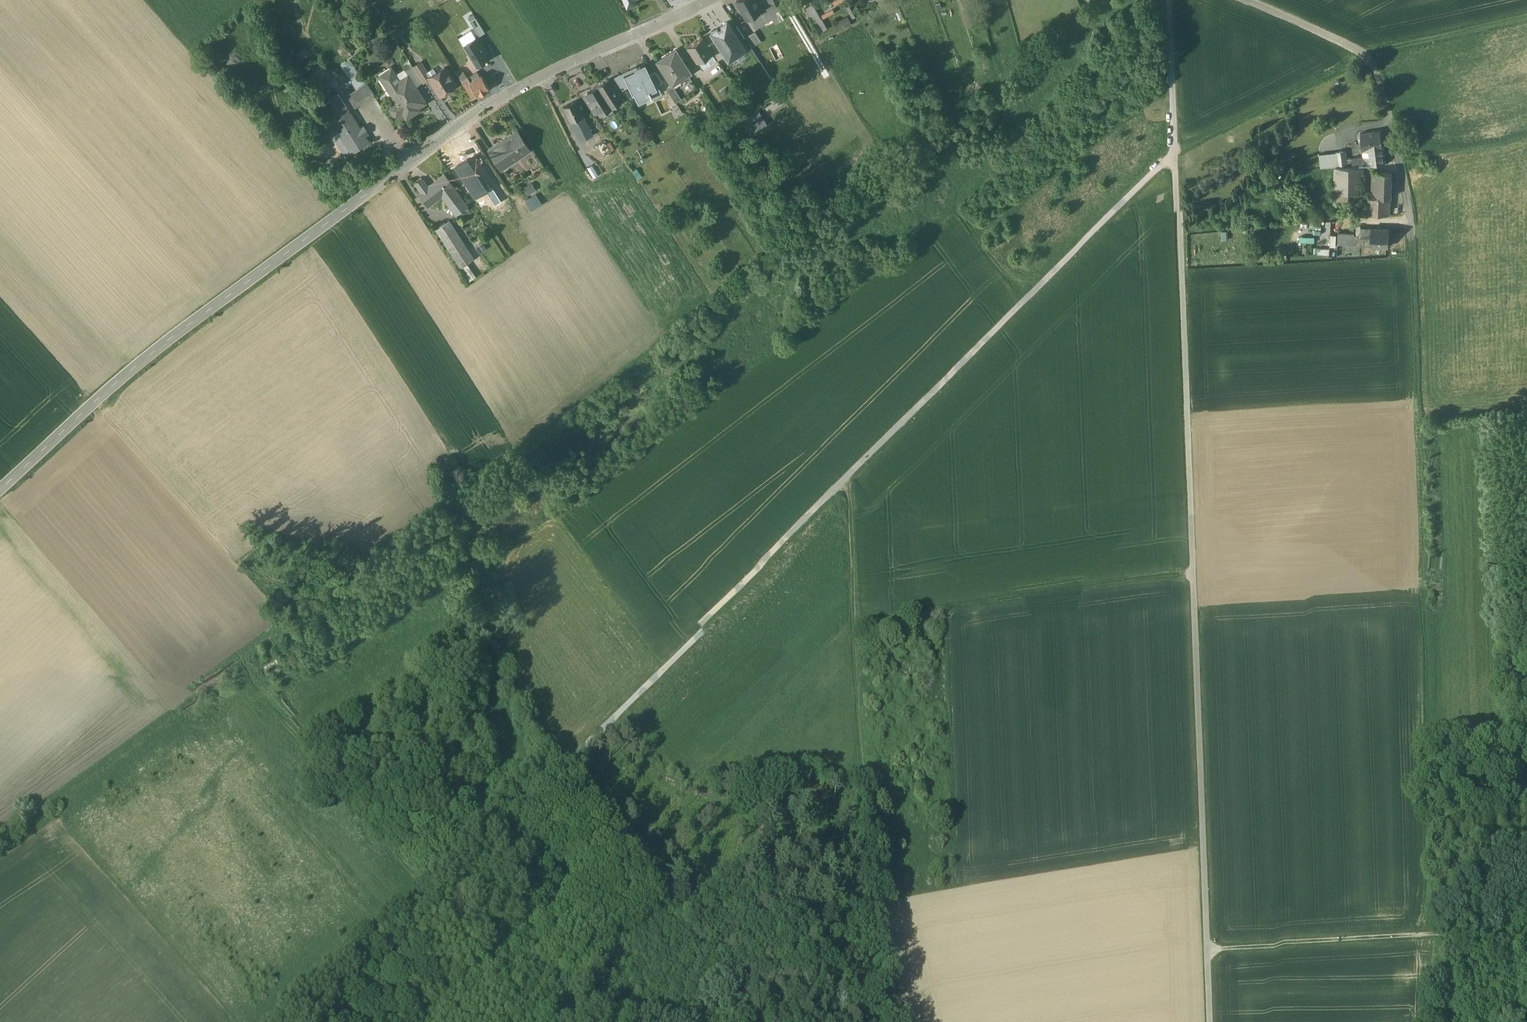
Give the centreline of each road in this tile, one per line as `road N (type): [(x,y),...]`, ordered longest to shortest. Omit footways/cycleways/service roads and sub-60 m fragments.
road 1 (track): [(286,1021),(697,644),(965,381),(1175,156)]
road 2 (track): [(1206,946),(1175,156)]
road 3 (track): [(1414,275),(1436,933)]
road 4 (track): [(904,1021),(881,897),(851,493)]
road 5 (residential): [(0,494),(128,376),(371,195)]
road 6 (unclassified): [(371,195),(501,105),(723,0)]
road 7 (track): [(862,624),(1192,572)]
road 8 (track): [(1526,934),(1206,946)]
road 9 (track): [(439,884),(245,670)]
road 10 (track): [(1175,156),(1367,63)]
road 11 (track): [(1526,34),(1367,63)]
road 12 (track): [(1175,156),(1169,0)]

